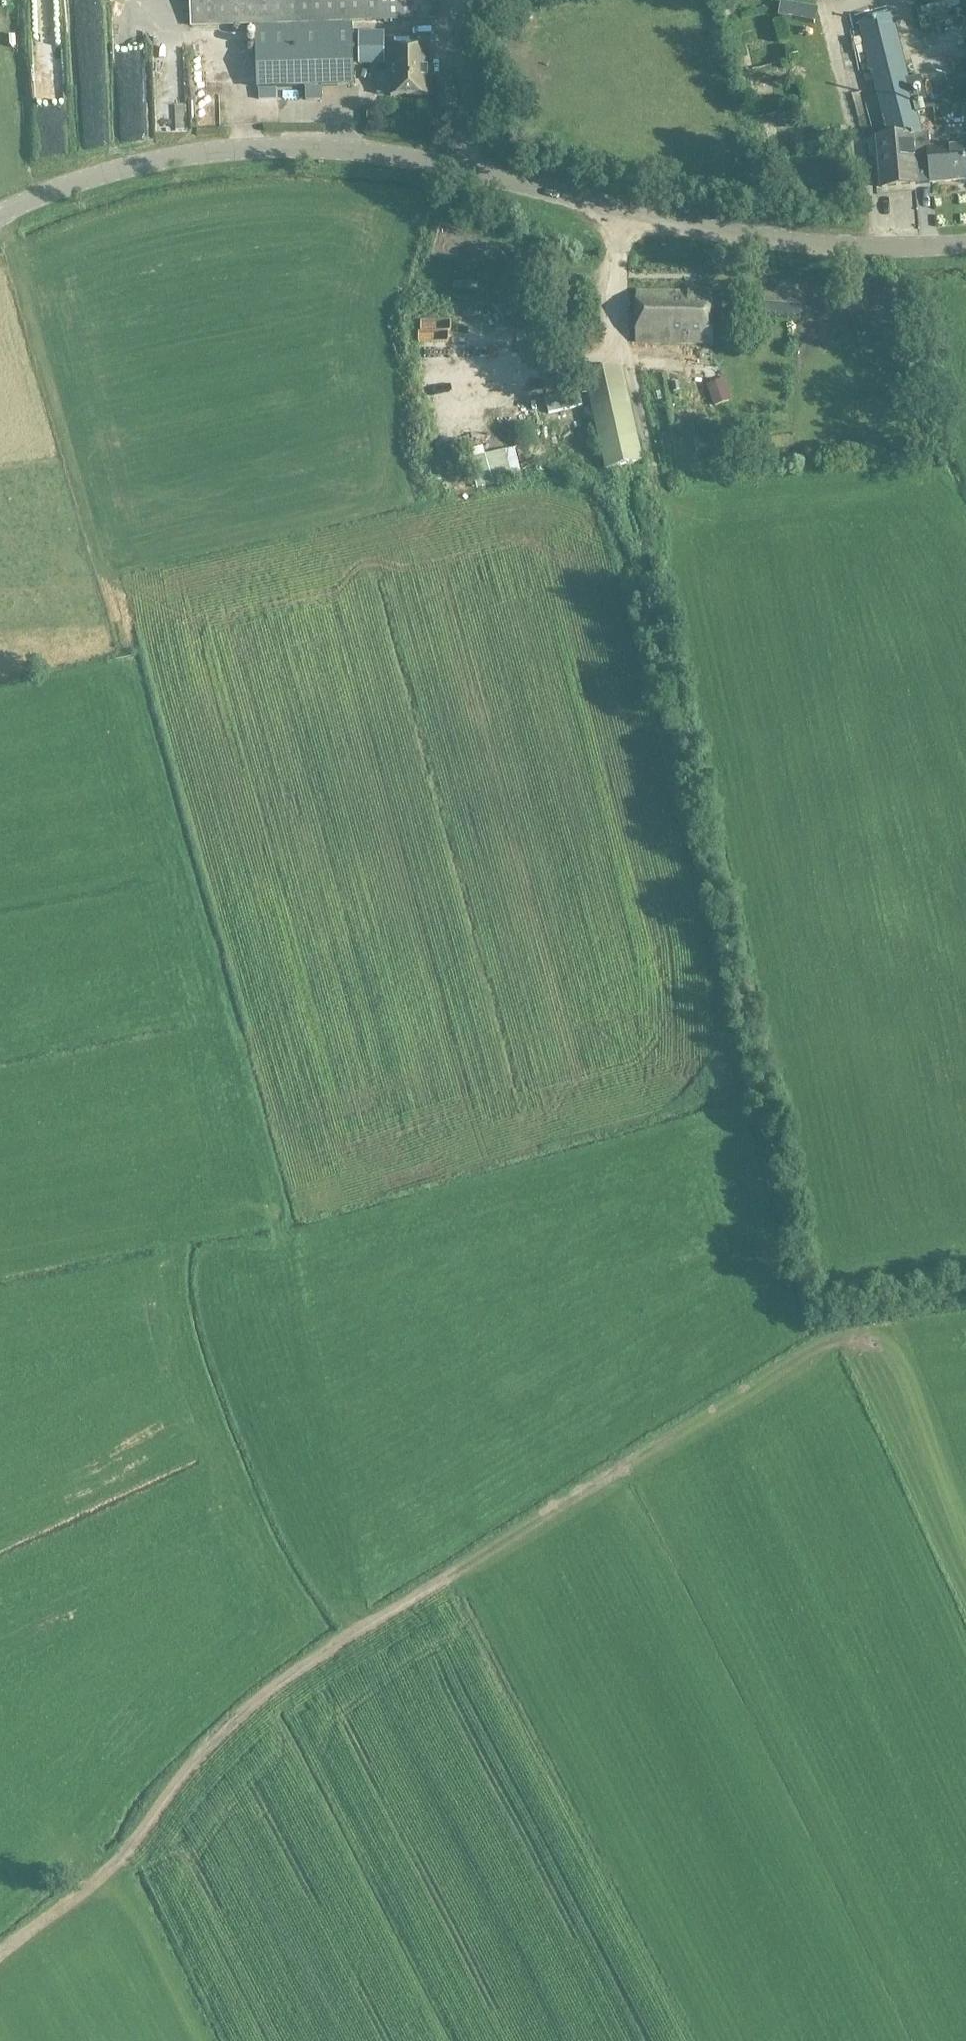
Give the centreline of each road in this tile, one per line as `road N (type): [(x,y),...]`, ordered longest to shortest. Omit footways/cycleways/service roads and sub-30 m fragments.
road 1 (track): [(356,1635),(280,1243),(6,218)]
road 2 (track): [(881,1337),(817,1341),(292,1676),(175,1786),(96,1893),(0,1967)]
road 3 (unclassified): [(0,221),(140,168),(271,152),(401,156),(739,238),(965,244)]

